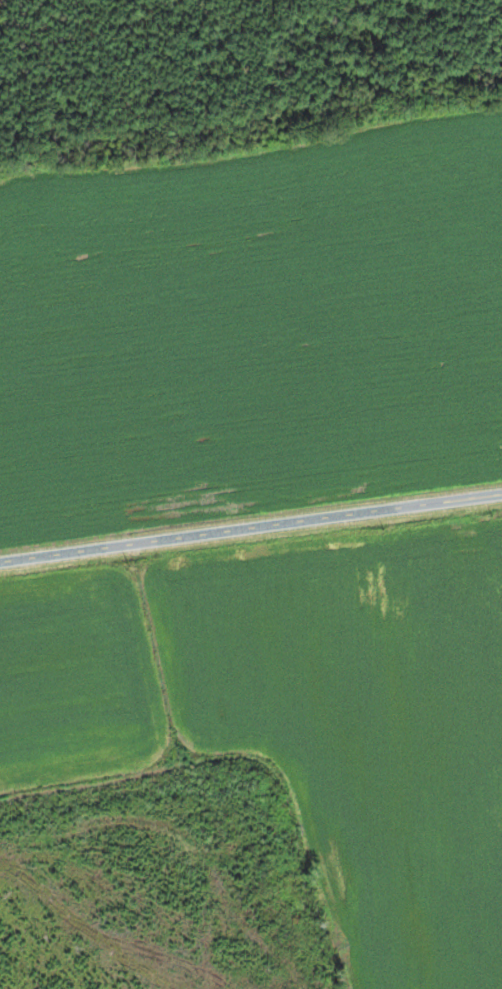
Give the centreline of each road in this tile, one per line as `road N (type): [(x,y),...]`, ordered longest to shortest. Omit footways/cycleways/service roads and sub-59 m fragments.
road 1 (residential): [(0,561),(501,494)]

